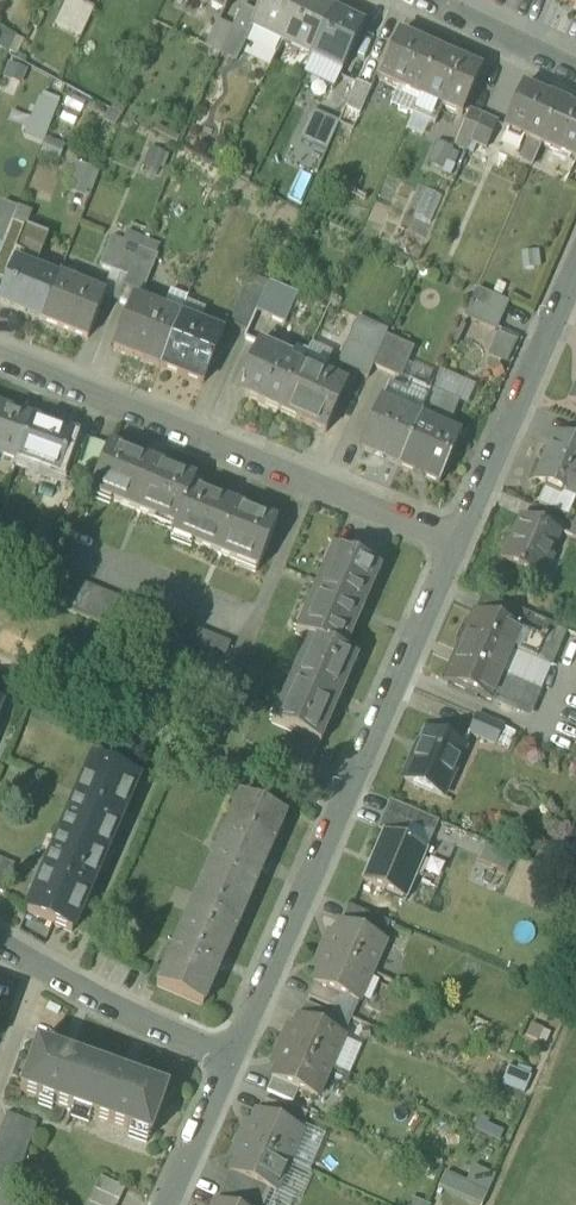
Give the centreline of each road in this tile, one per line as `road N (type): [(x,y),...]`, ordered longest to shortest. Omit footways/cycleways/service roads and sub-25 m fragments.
road 1 (residential): [(459,540),(232,1064)]
road 2 (residential): [(459,540),(0,354)]
road 3 (residential): [(575,270),(459,540)]
road 4 (residential): [(0,942),(232,1064)]
road 5 (residential): [(434,0),(575,68)]
road 6 (residential): [(232,1064),(166,1204)]

